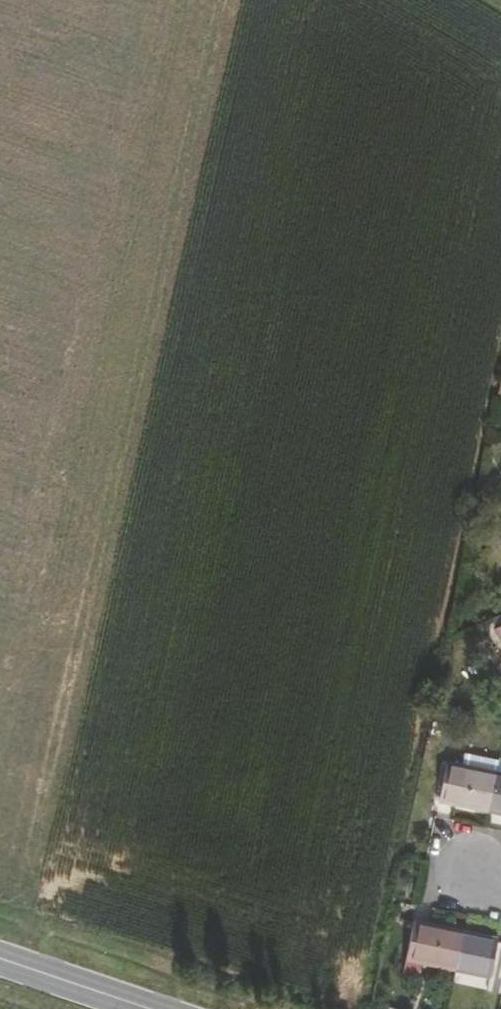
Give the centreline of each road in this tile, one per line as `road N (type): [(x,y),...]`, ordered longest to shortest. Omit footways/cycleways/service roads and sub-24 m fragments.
road 1 (secondary): [(0,959),(148,1008)]

